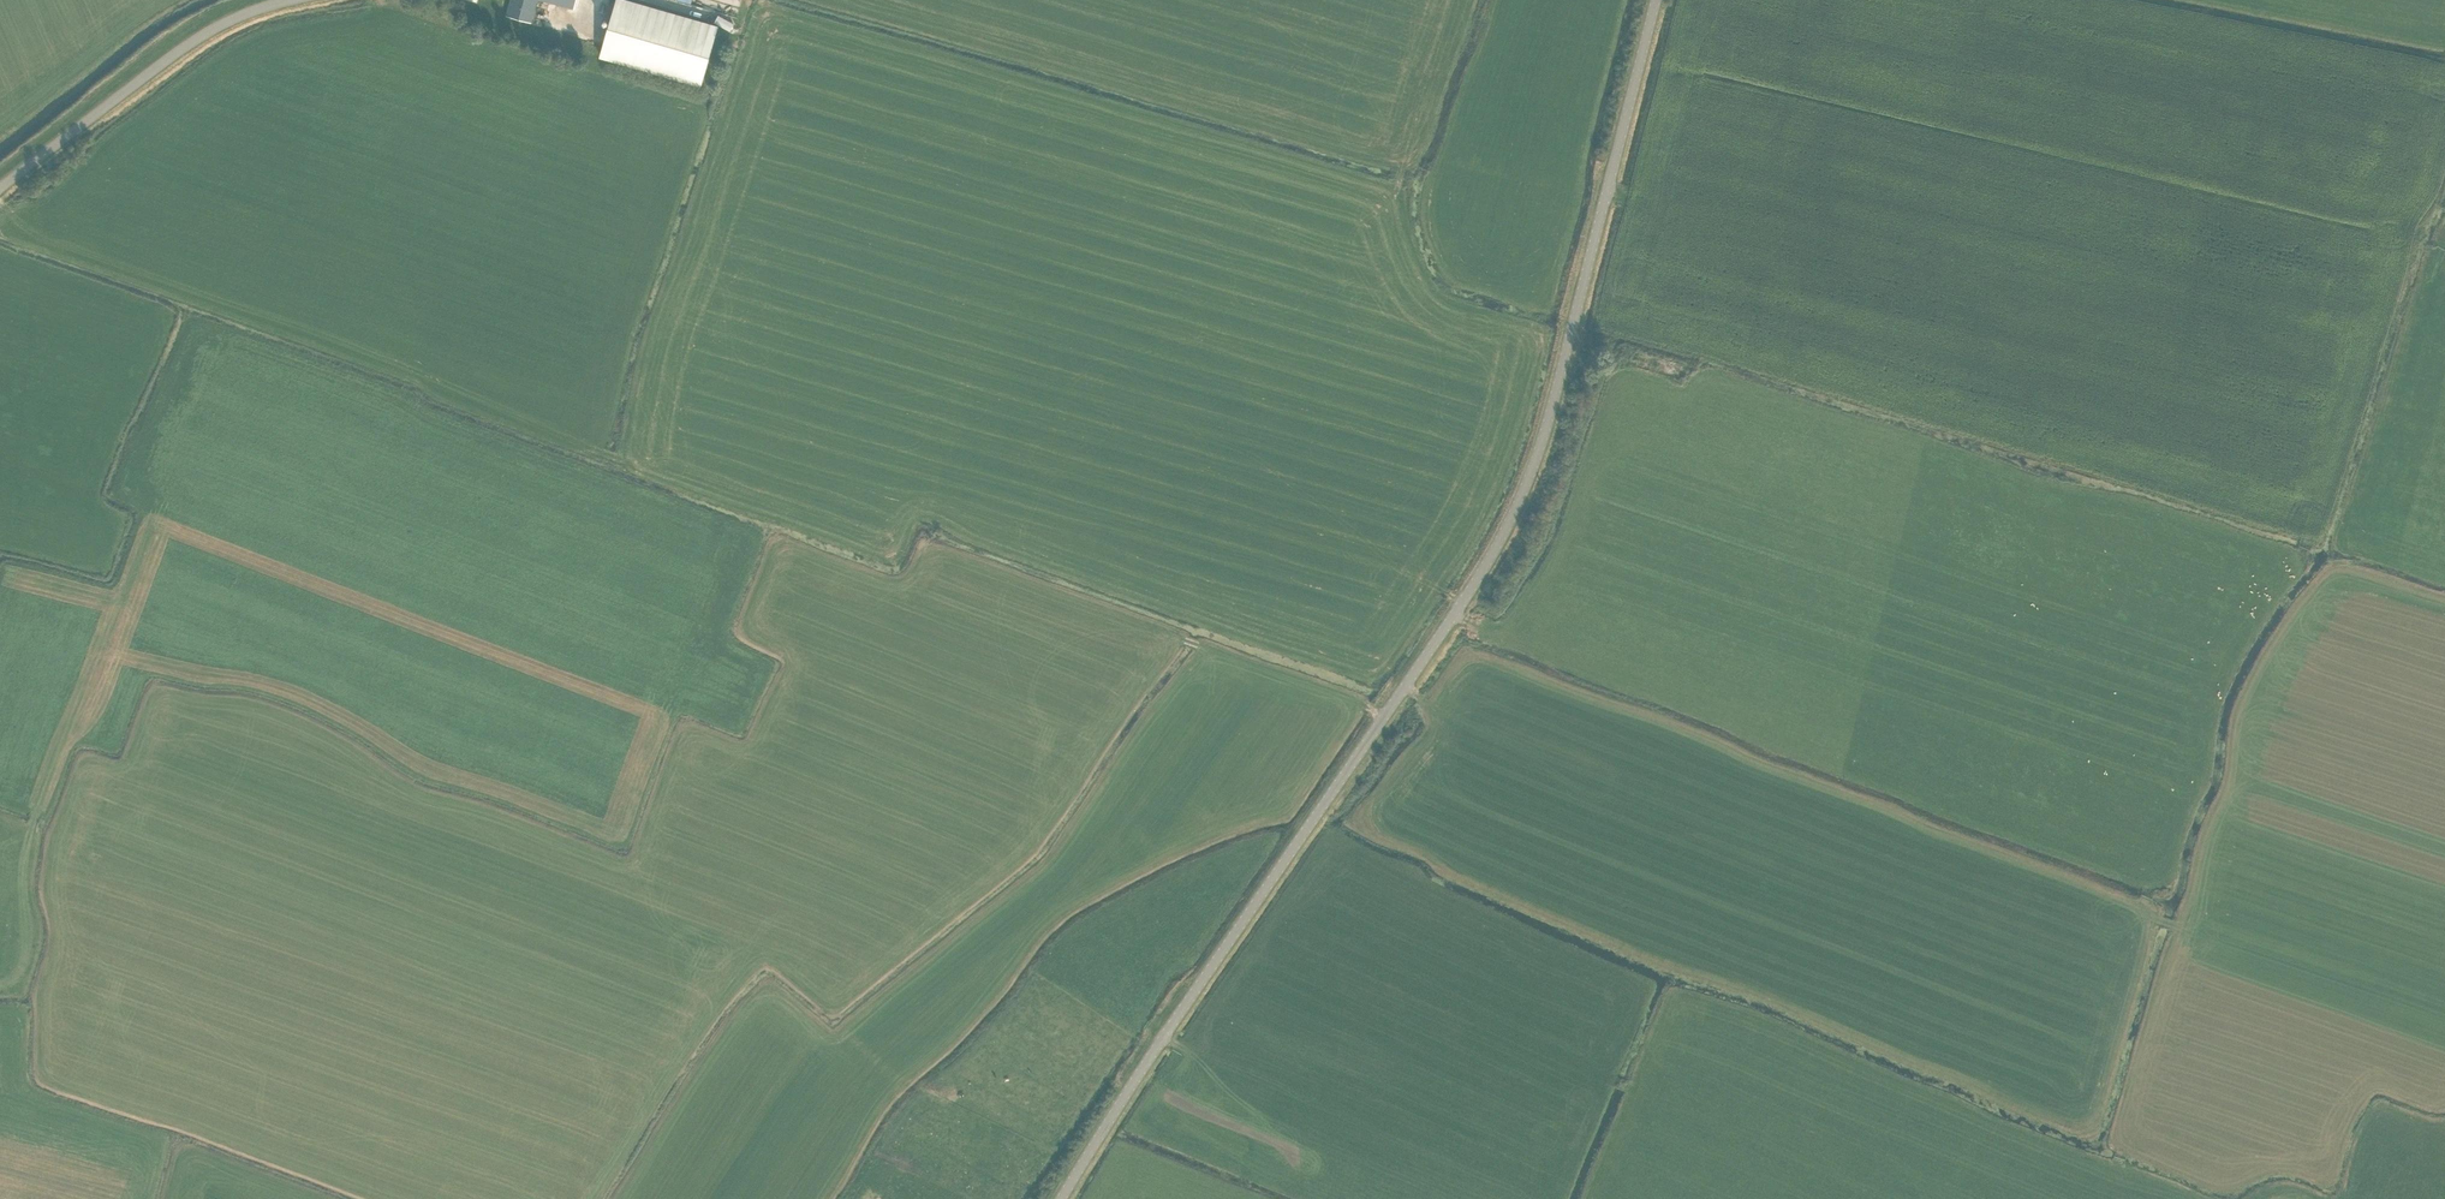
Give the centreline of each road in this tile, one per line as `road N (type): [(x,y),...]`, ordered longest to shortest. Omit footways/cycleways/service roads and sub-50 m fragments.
road 1 (tertiary): [(1060,1198),(1472,587),(1516,510),(1542,444),(1655,0)]
road 2 (tertiary): [(0,188),(211,30),(293,0)]

